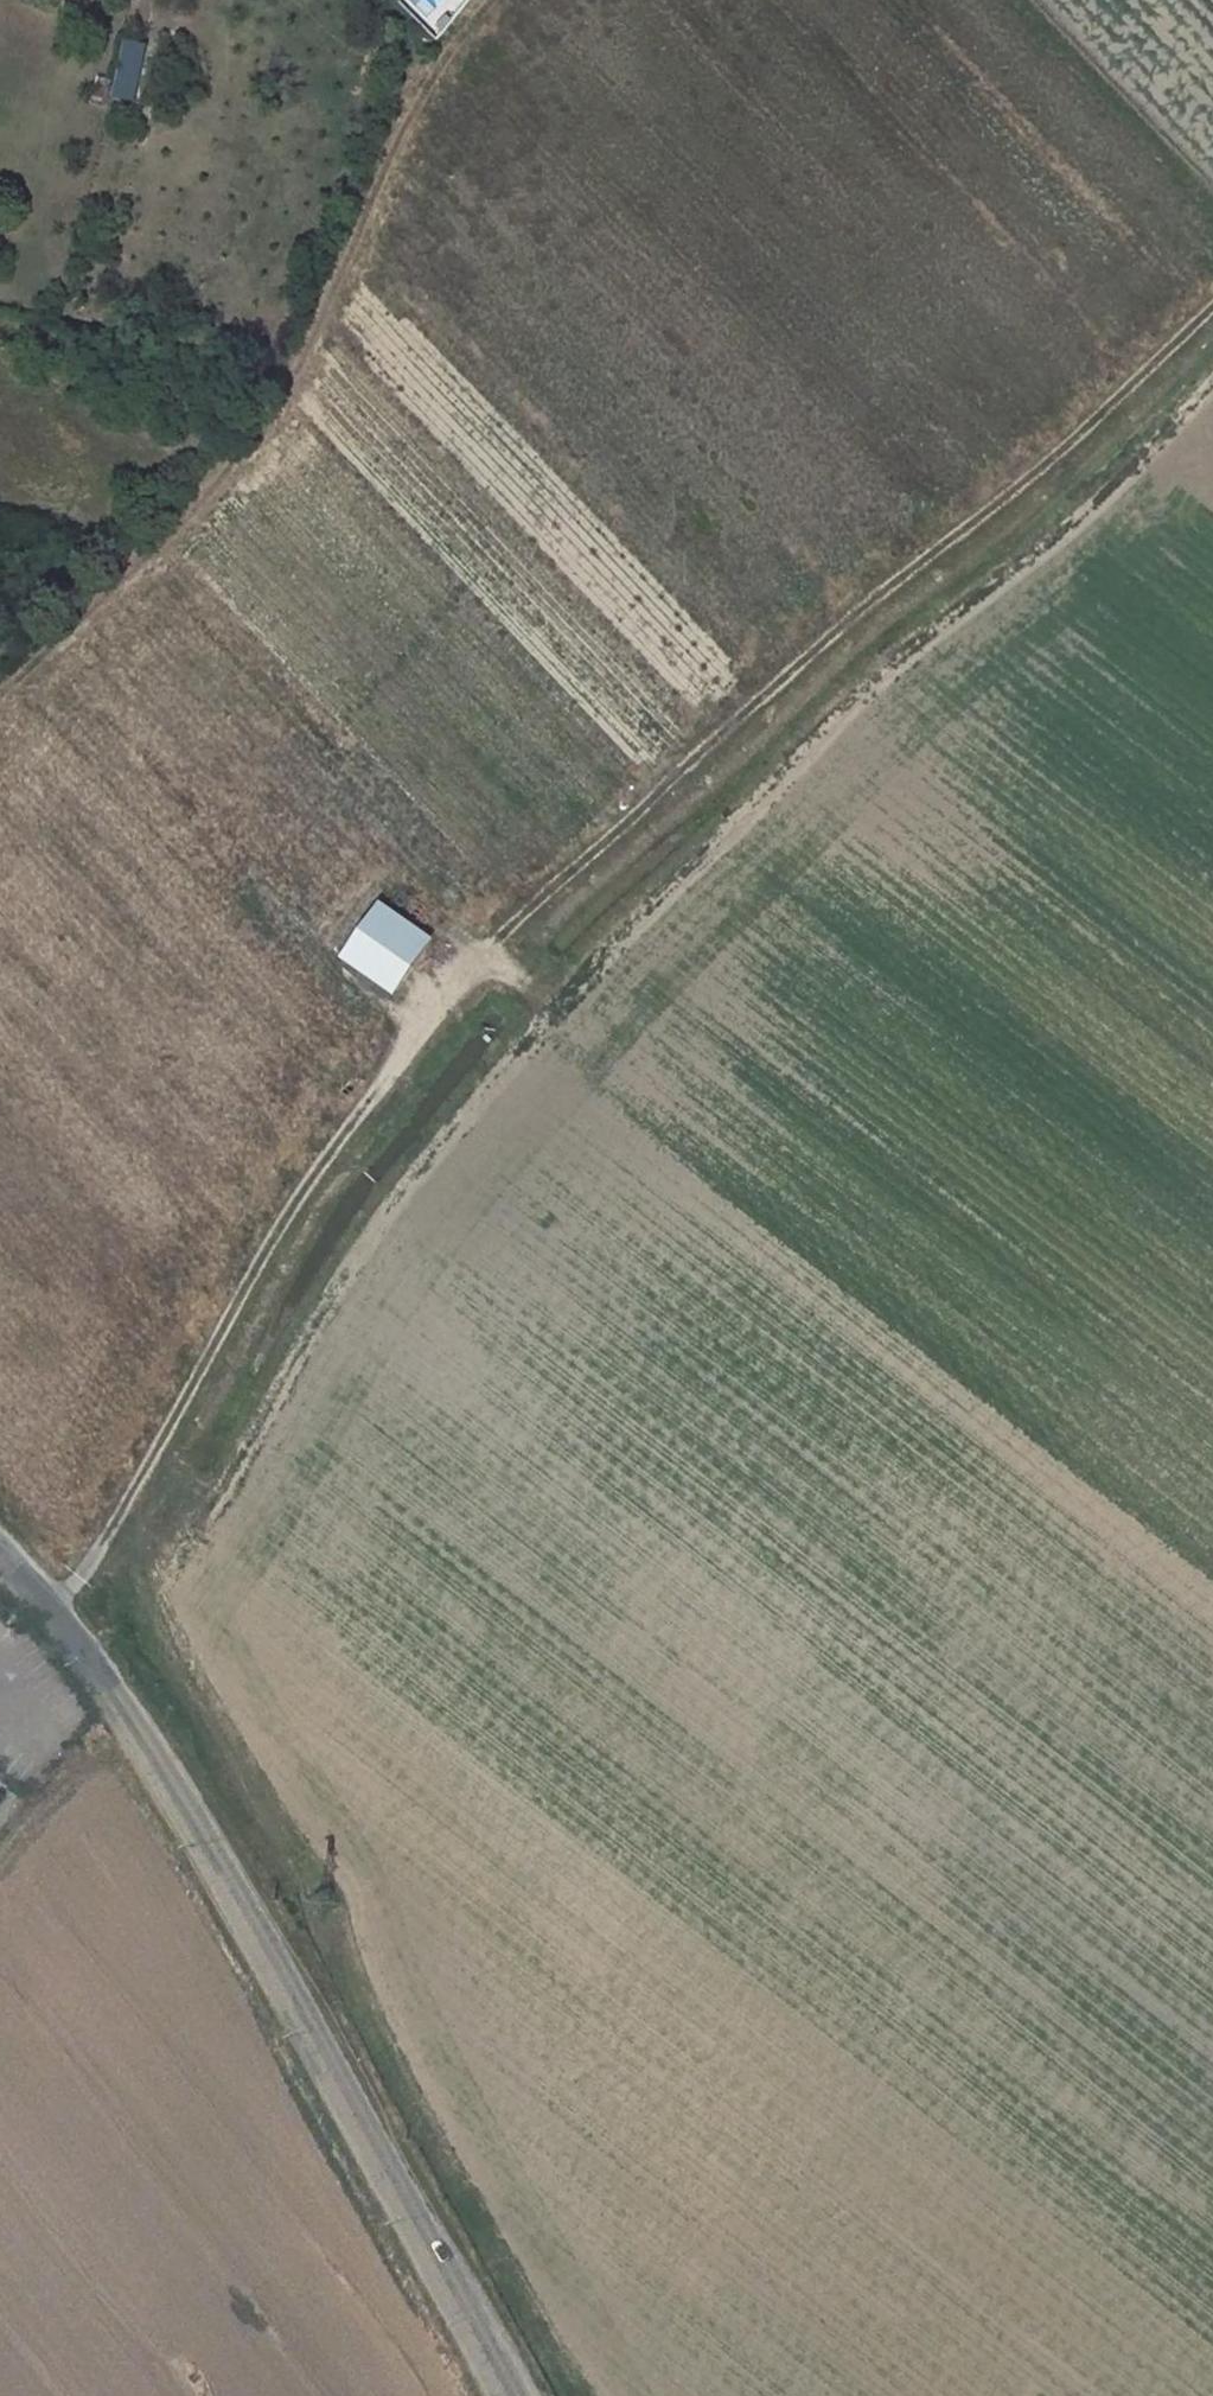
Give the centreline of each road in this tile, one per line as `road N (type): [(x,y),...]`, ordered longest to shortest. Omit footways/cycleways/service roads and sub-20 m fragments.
road 1 (track): [(54,1605),(79,1578),(280,1223),(462,975),(819,644),(1060,453),(1212,310)]
road 2 (residential): [(0,1547),(54,1605),(228,1886),(504,2395)]

